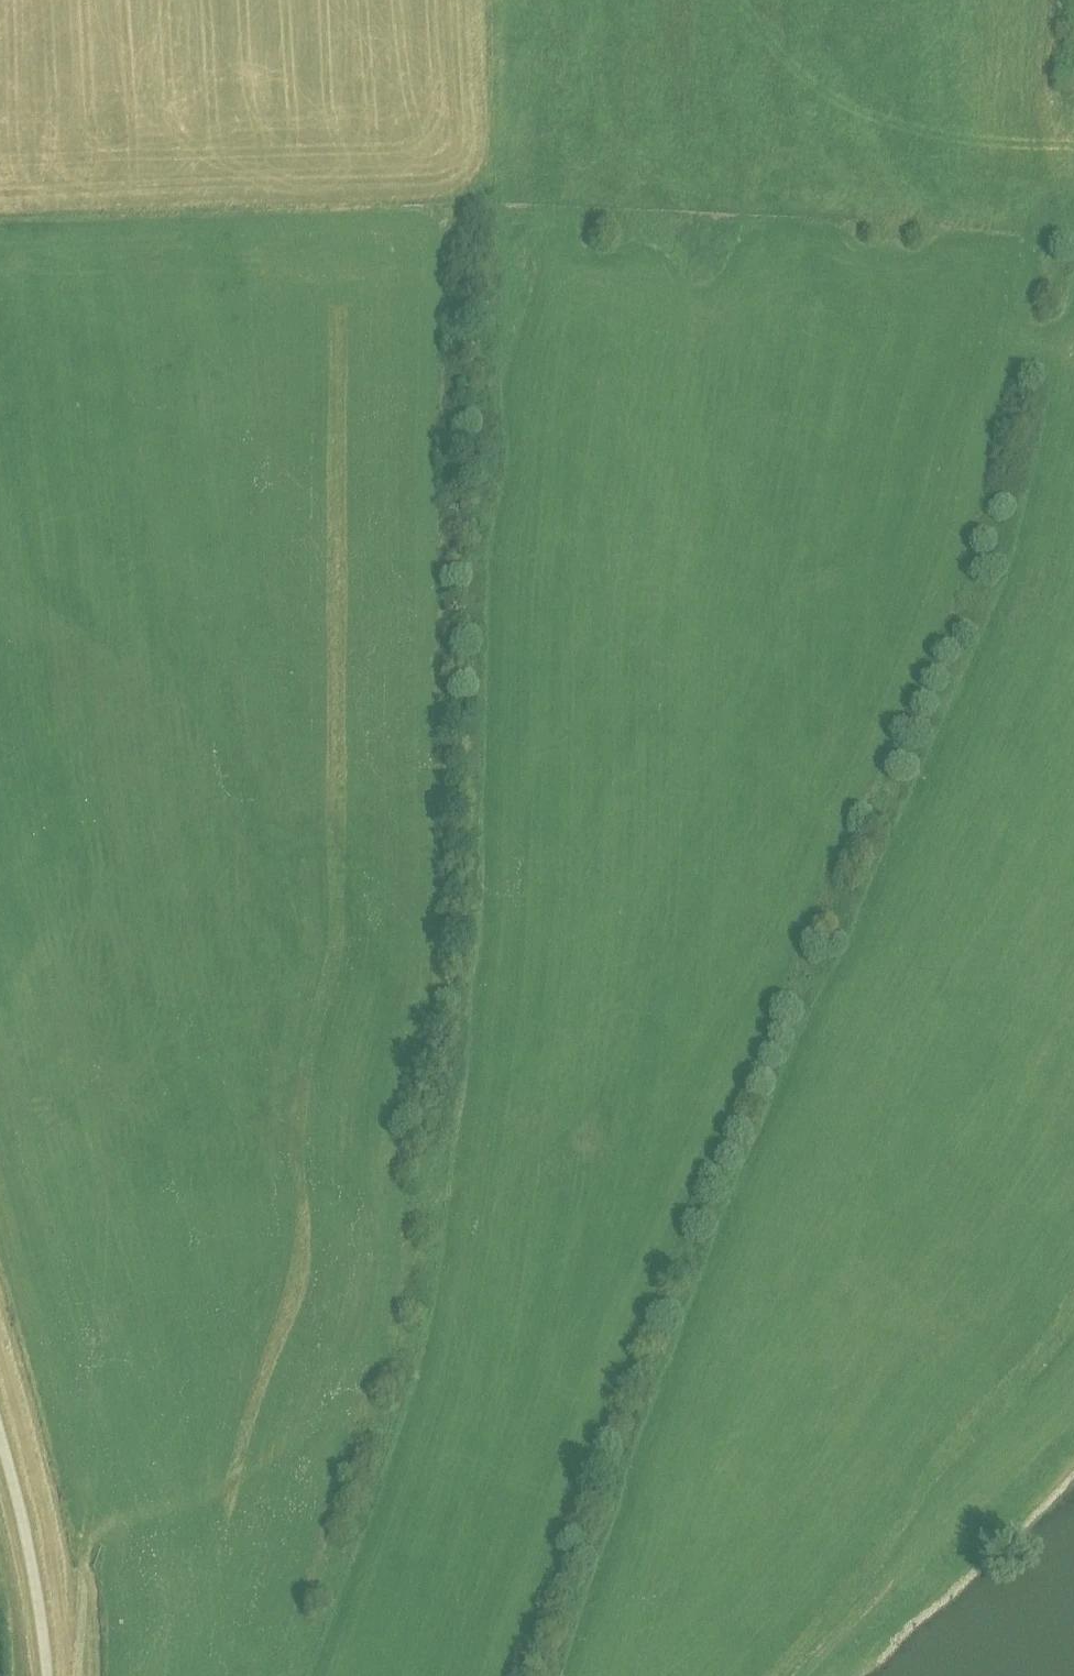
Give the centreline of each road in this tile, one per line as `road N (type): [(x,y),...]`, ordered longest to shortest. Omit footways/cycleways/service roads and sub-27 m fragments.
road 1 (track): [(0,1432),(27,1537),(47,1675)]

